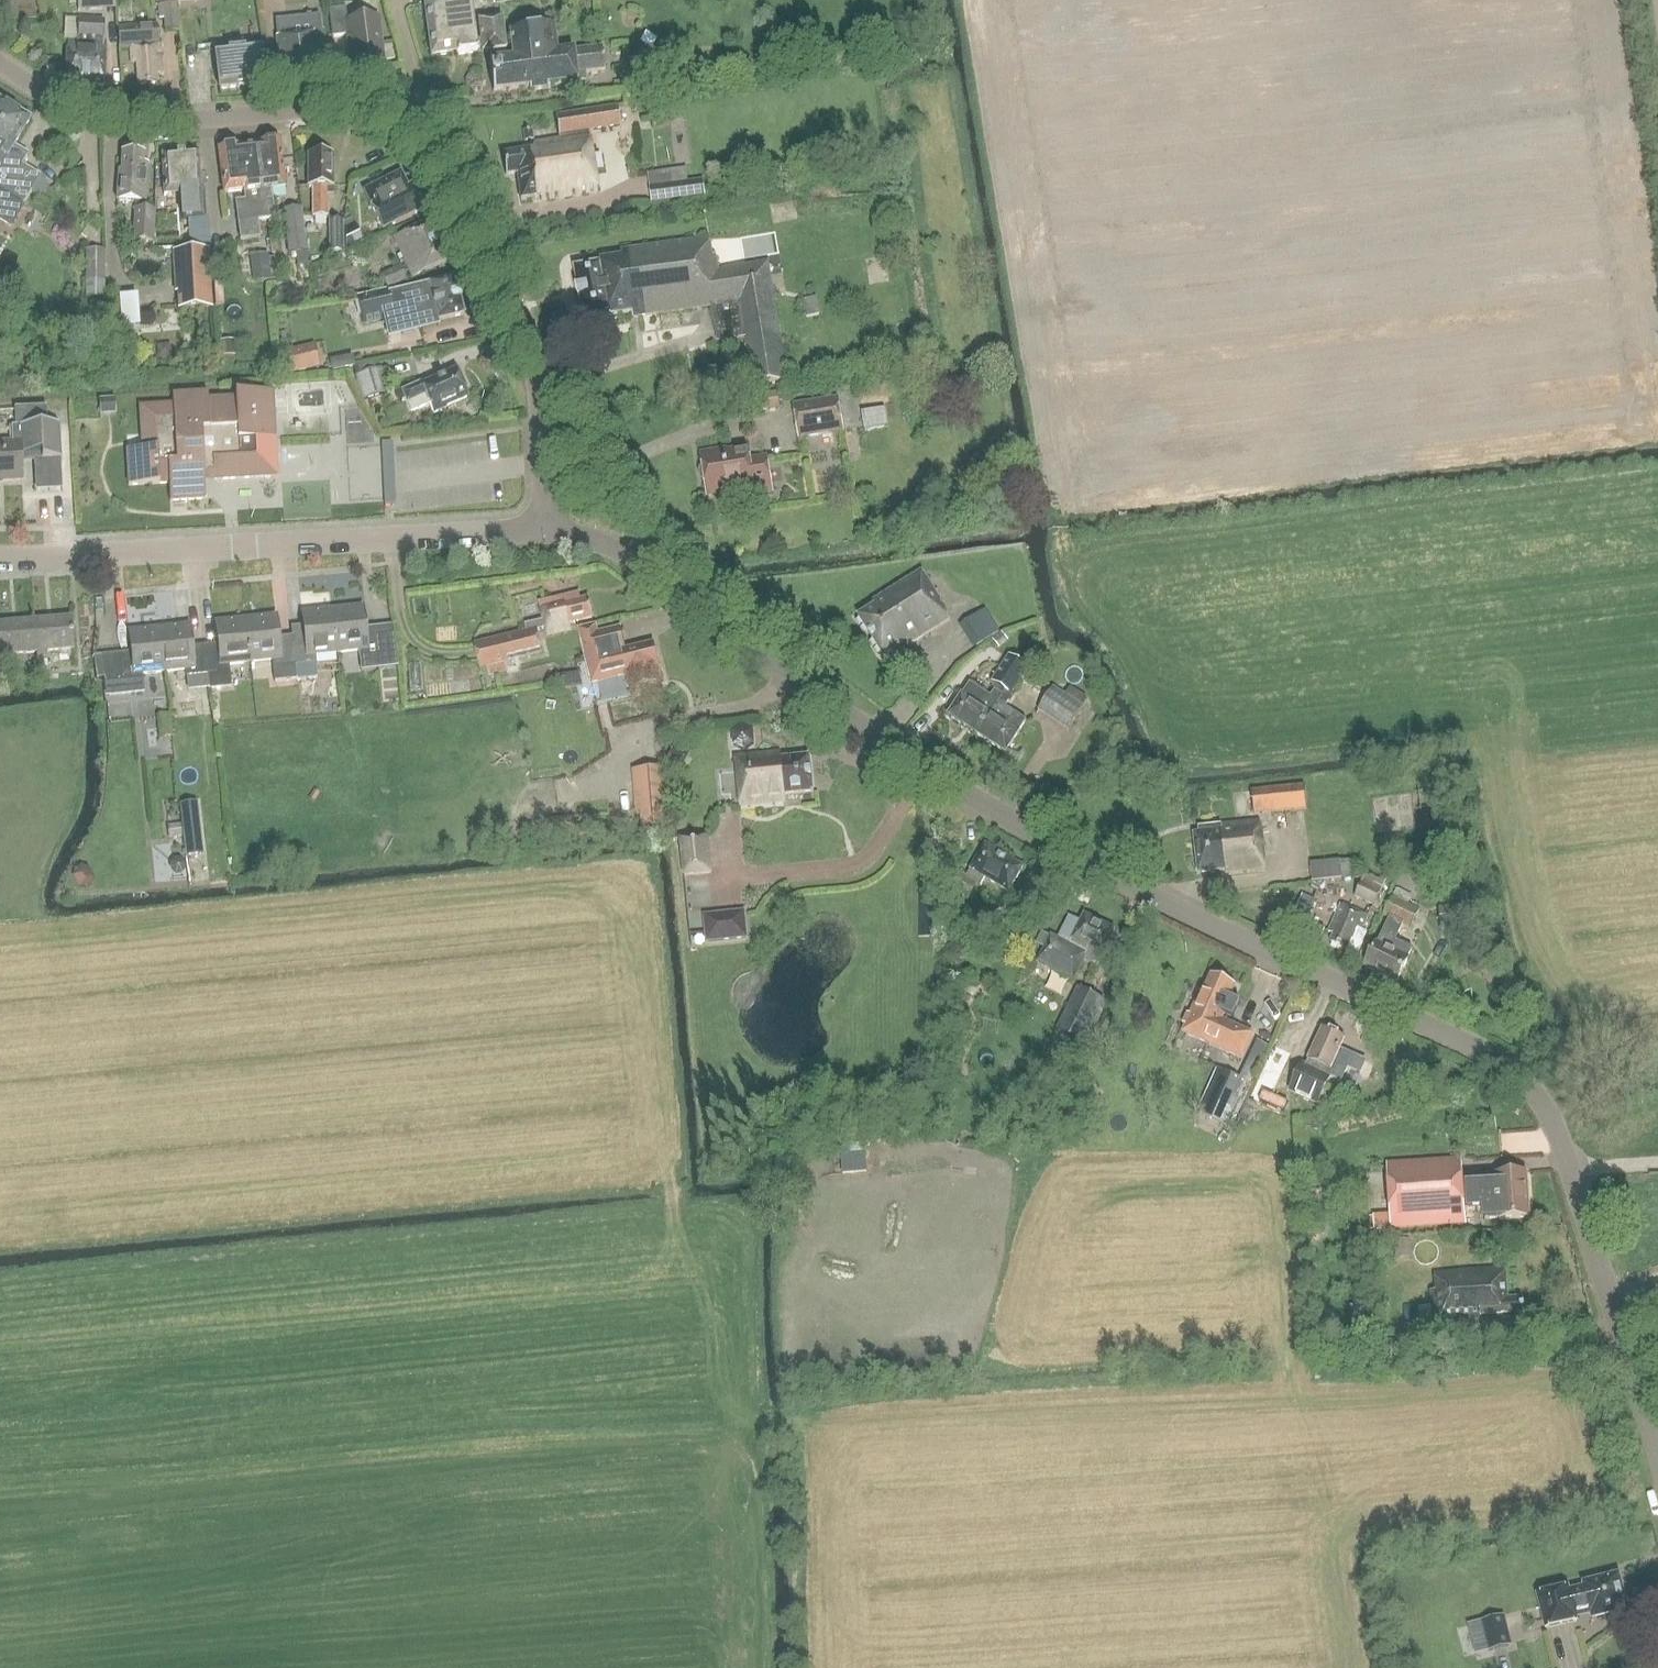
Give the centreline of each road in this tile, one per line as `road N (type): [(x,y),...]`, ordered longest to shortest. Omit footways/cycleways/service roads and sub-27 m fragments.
road 1 (unclassified): [(1657,1435),(1567,1157),(1547,1115),(1513,1073),(984,803),(894,747),(629,553),(538,526)]
road 2 (tertiary): [(538,526),(534,373),(420,145),(366,114),(320,109),(123,122),(0,64)]
road 3 (tertiary): [(538,526),(0,557)]

